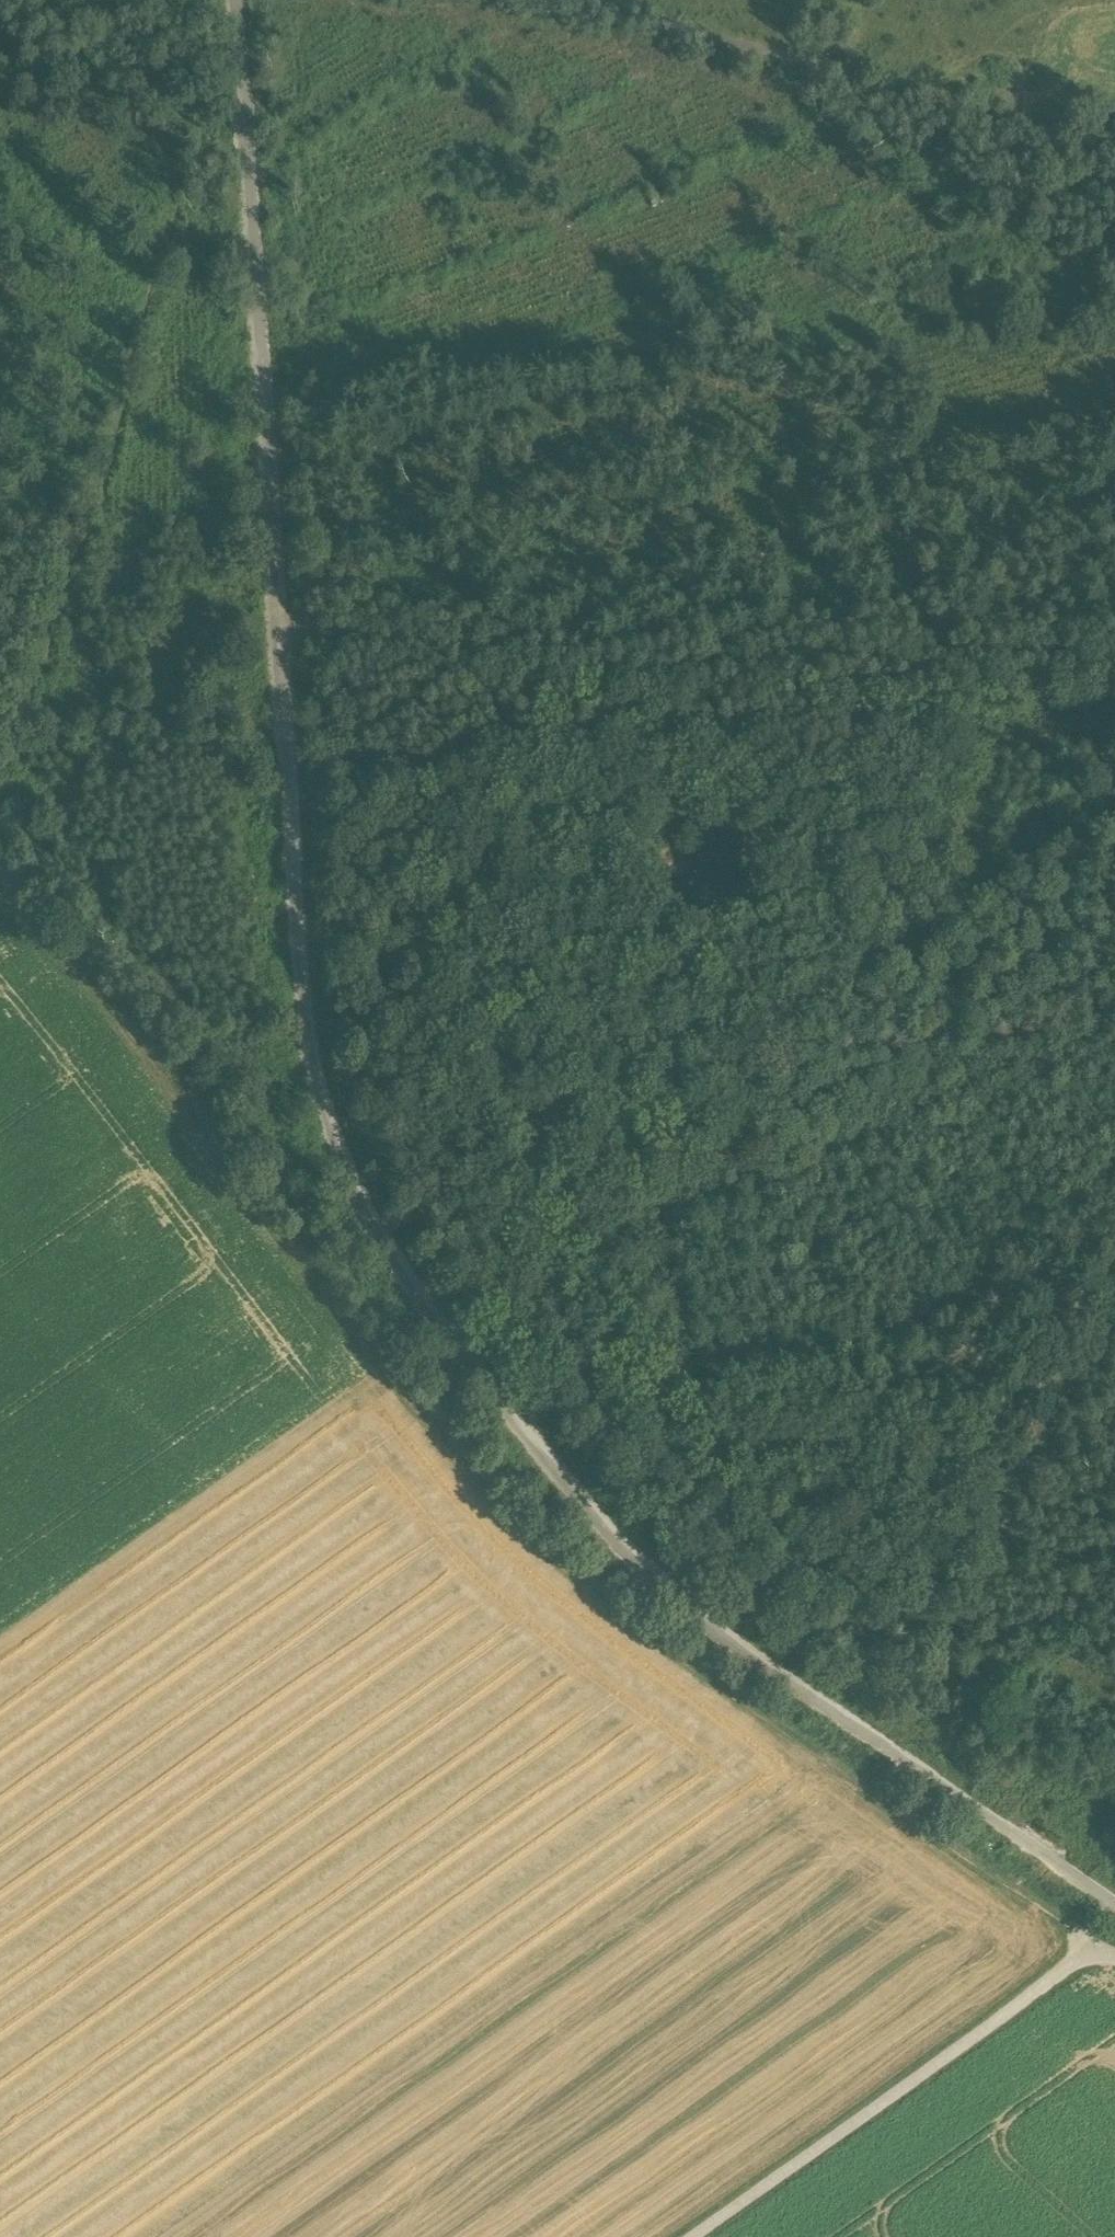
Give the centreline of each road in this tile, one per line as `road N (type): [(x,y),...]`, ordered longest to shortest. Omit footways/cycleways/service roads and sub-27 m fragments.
road 1 (track): [(1114,1908),(708,1634),(596,1529),(405,1288),(367,1214),(332,1135),(309,1046),(237,0)]
road 2 (track): [(537,0),(964,106),(1114,112)]
road 3 (track): [(693,2236),(1073,1963),(1102,1954)]

